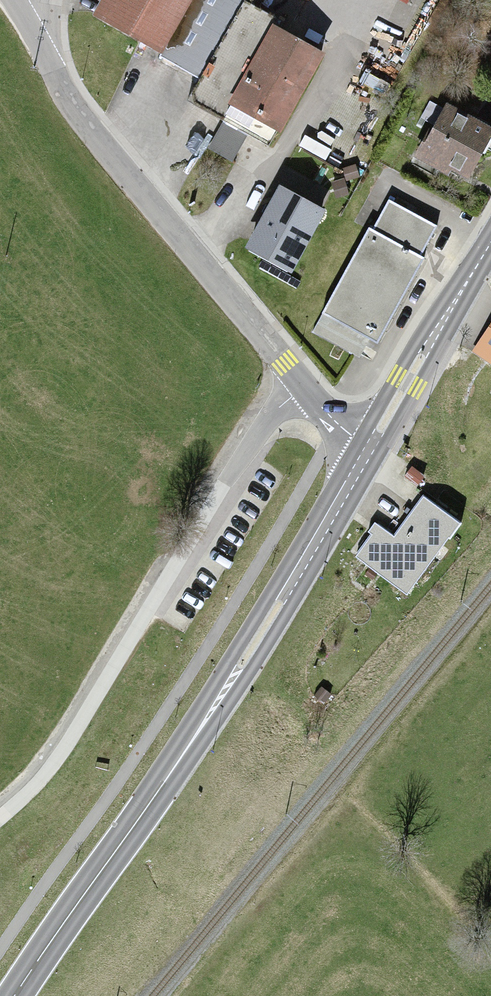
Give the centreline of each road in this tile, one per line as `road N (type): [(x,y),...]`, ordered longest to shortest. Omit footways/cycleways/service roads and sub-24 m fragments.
road 1 (primary): [(14,995),(205,721),(367,452)]
road 2 (unclassified): [(296,378),(46,775),(0,818)]
road 3 (residential): [(296,378),(83,121),(19,1)]
road 4 (primary): [(367,452),(490,241)]

